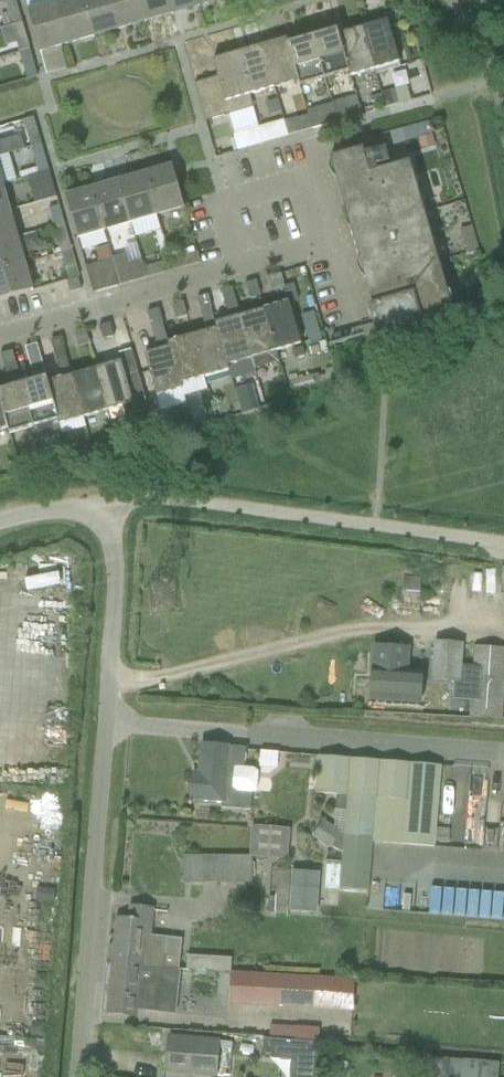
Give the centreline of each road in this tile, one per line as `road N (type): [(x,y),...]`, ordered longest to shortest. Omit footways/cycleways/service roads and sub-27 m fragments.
road 1 (residential): [(79,1076),(120,502)]
road 2 (residential): [(0,334),(314,245),(339,327)]
road 3 (unclassified): [(503,544),(211,503),(120,502)]
road 4 (unclassified): [(0,523),(120,502)]

